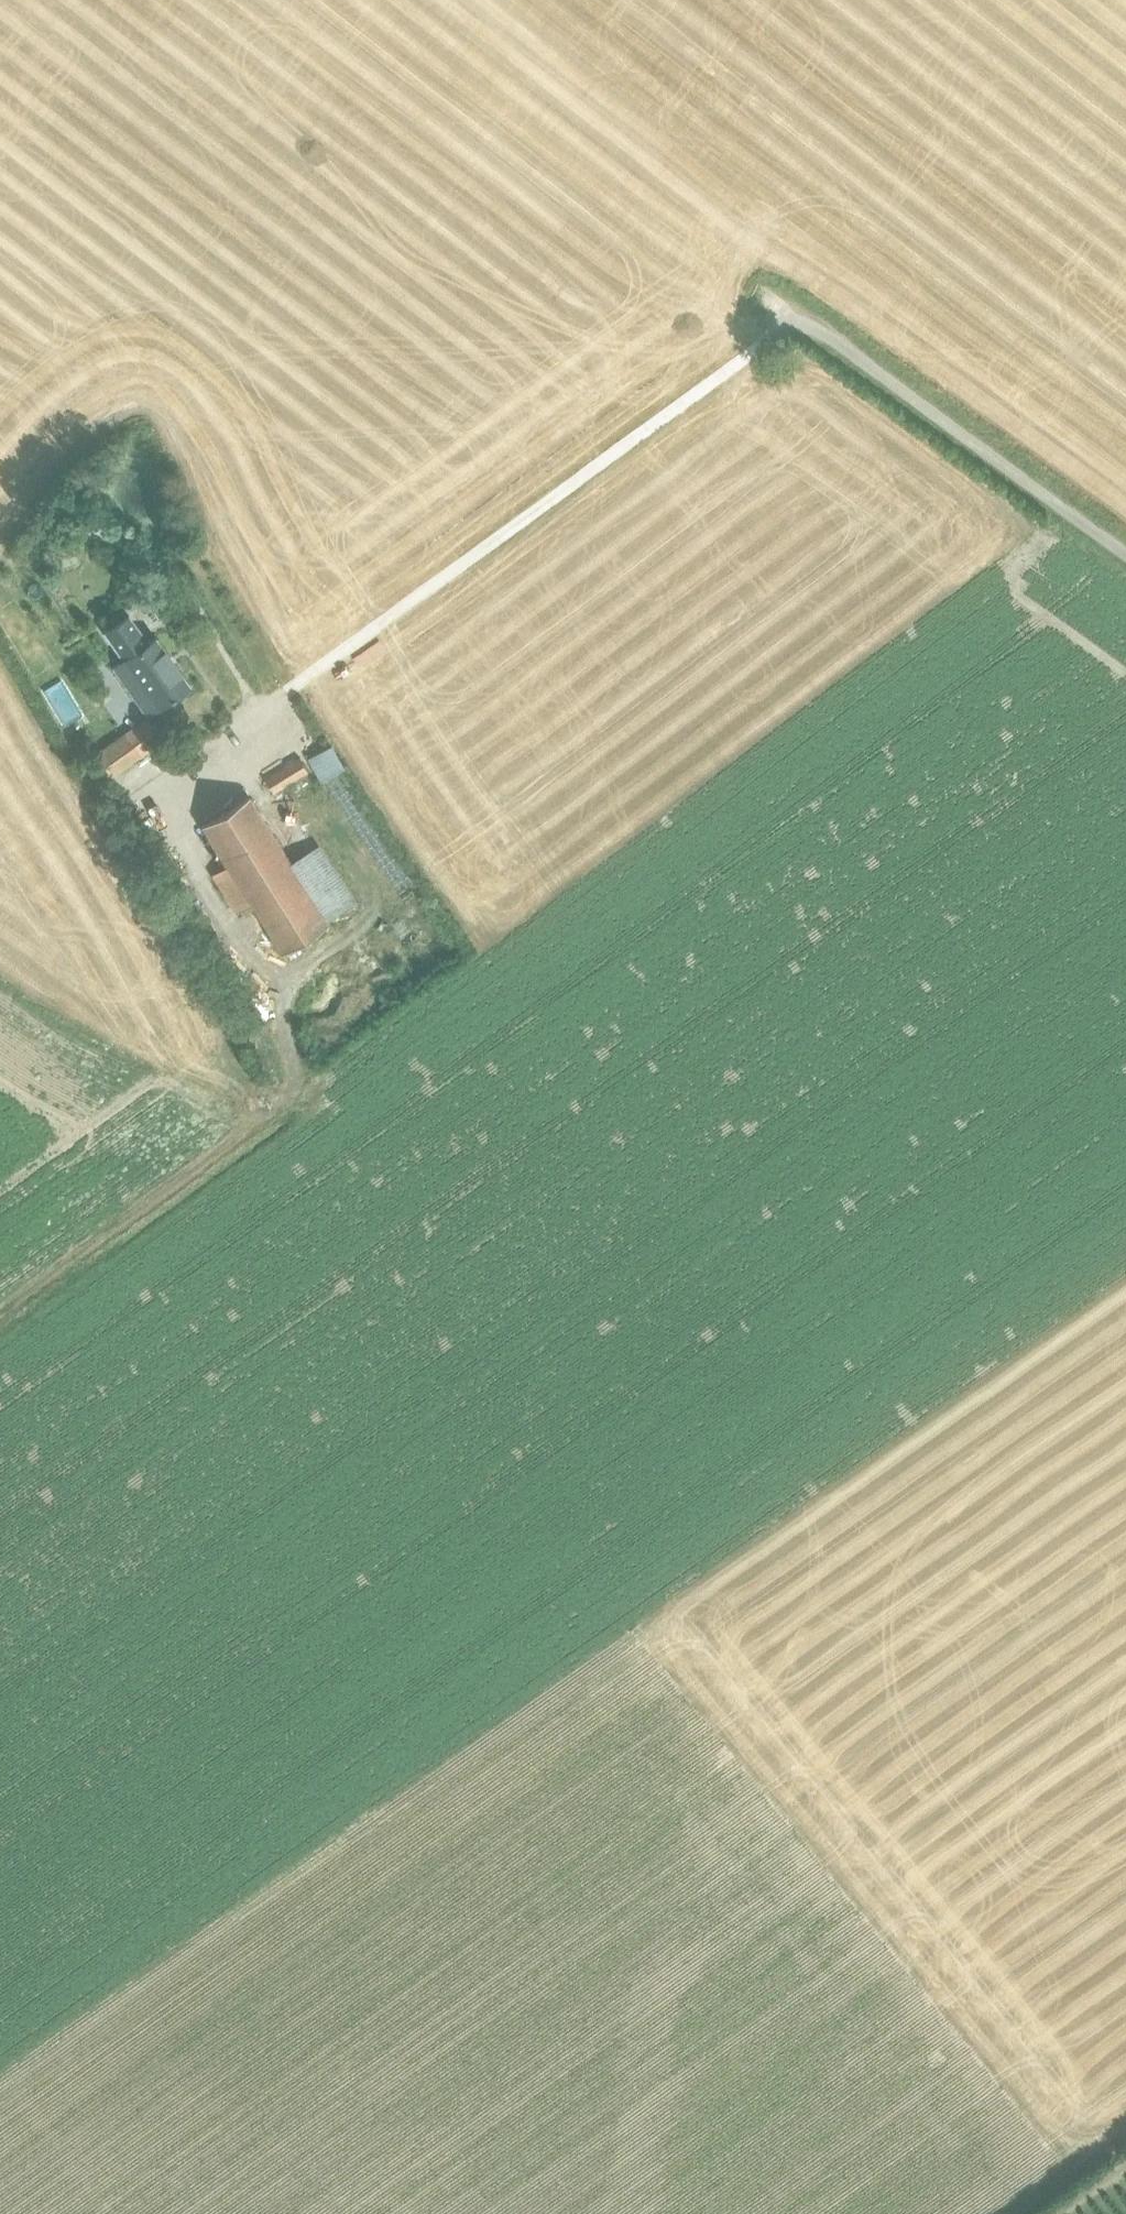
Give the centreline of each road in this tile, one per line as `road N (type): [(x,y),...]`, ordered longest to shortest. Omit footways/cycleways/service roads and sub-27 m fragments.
road 1 (unclassified): [(793,323),(277,699)]
road 2 (unclassified): [(1125,556),(812,326),(793,323)]
road 3 (track): [(0,1311),(289,1101)]

